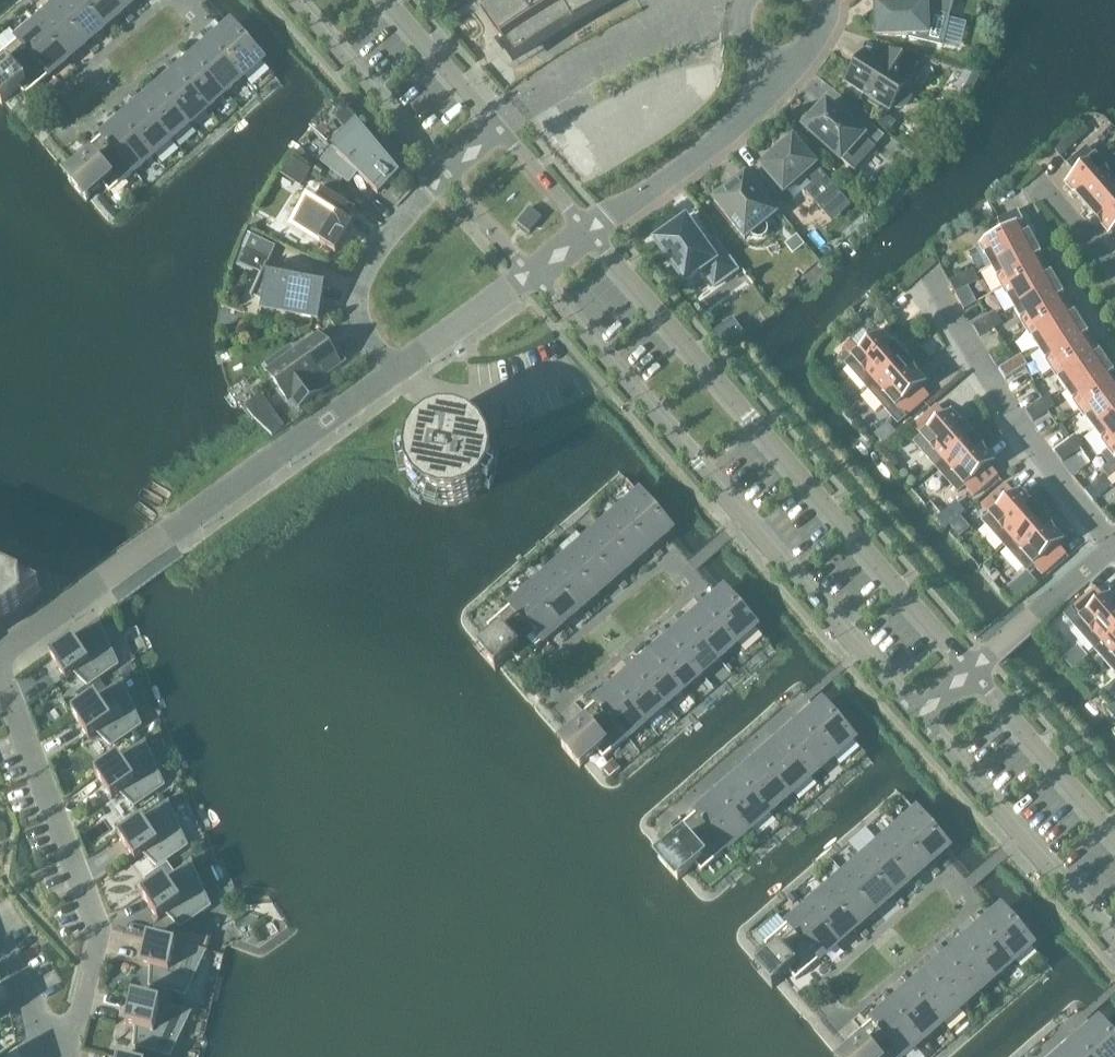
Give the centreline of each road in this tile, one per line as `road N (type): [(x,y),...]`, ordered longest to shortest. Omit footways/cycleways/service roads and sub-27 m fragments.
road 1 (residential): [(533,278),(915,725)]
road 2 (residential): [(971,675),(591,233)]
road 3 (residential): [(66,1056),(97,931),(0,678)]
road 4 (residential): [(1111,548),(1016,422),(932,285)]
road 5 (residential): [(915,725),(1114,950)]
road 6 (residential): [(403,372),(169,541)]
road 7 (residential): [(782,67),(712,153),(591,233)]
road 8 (residential): [(285,0),(445,187)]
road 9 (residential): [(403,372),(376,345),(363,300),(390,240),(445,187)]
road 10 (residential): [(1114,838),(971,675)]
road 11 (residential): [(0,664),(169,541)]
road 12 (residential): [(971,675),(1111,548)]
road 13 (residential): [(501,138),(378,0)]
road 14 (residential): [(569,368),(481,397),(433,392),(403,372)]
road 15 (residential): [(533,278),(403,372)]
road 16 (residential): [(591,233),(501,138)]
road 17 (residential): [(445,187),(533,278)]

